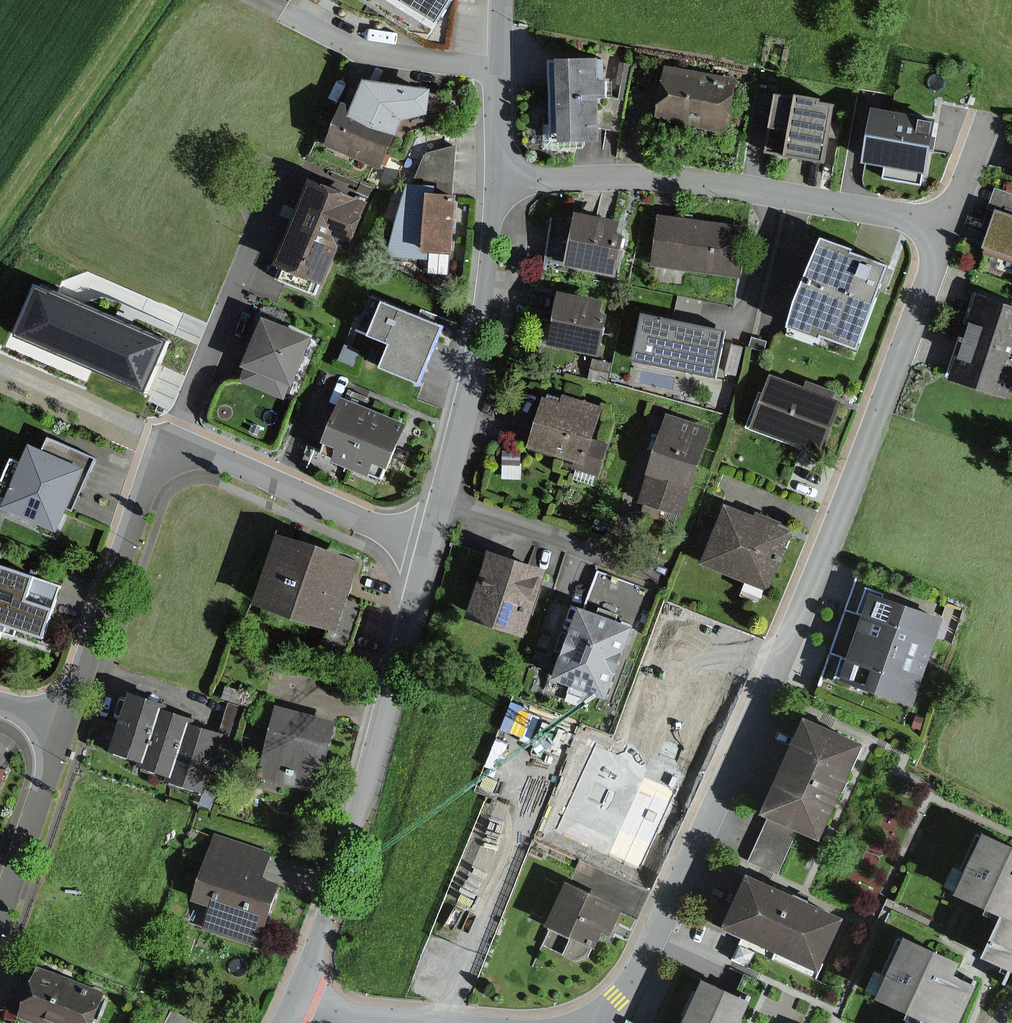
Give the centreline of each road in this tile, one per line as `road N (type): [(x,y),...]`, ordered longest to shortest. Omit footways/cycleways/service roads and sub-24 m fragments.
road 1 (residential): [(585,1022),(643,966),(751,739),(853,492),(946,225),(674,175),(499,172)]
road 2 (residential): [(64,724),(164,459),(193,452),(434,544)]
road 3 (residential): [(296,1000),(434,544)]
road 4 (residential): [(434,544),(477,356),(499,172)]
road 5 (unclassified): [(266,0),(344,43),(500,65)]
road 6 (residential): [(0,919),(64,724)]
road 7 (residential): [(429,1022),(296,1000)]

